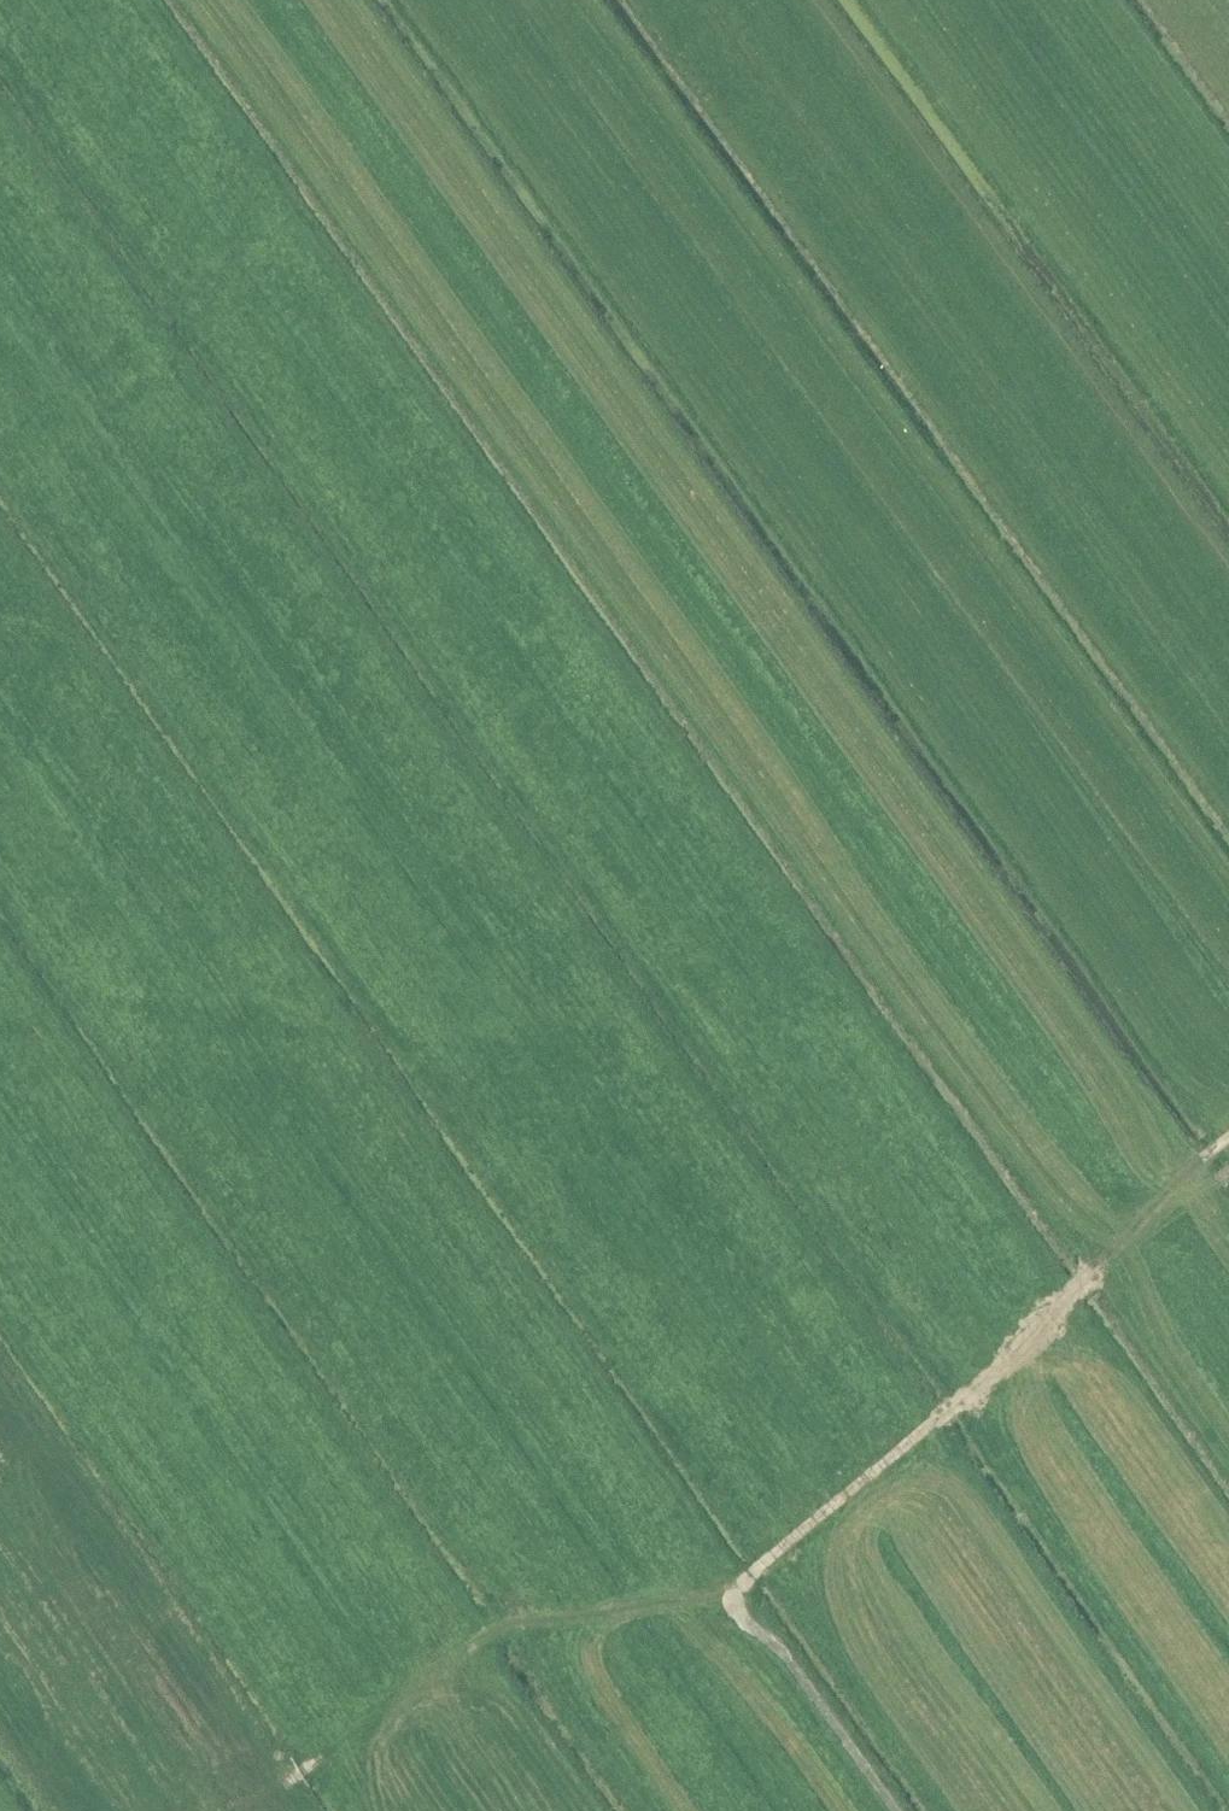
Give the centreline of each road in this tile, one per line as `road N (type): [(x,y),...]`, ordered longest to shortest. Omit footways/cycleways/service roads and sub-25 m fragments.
road 1 (track): [(883,1810),(730,1594),(1228,1174)]
road 2 (track): [(243,1810),(459,1633),(730,1594)]

